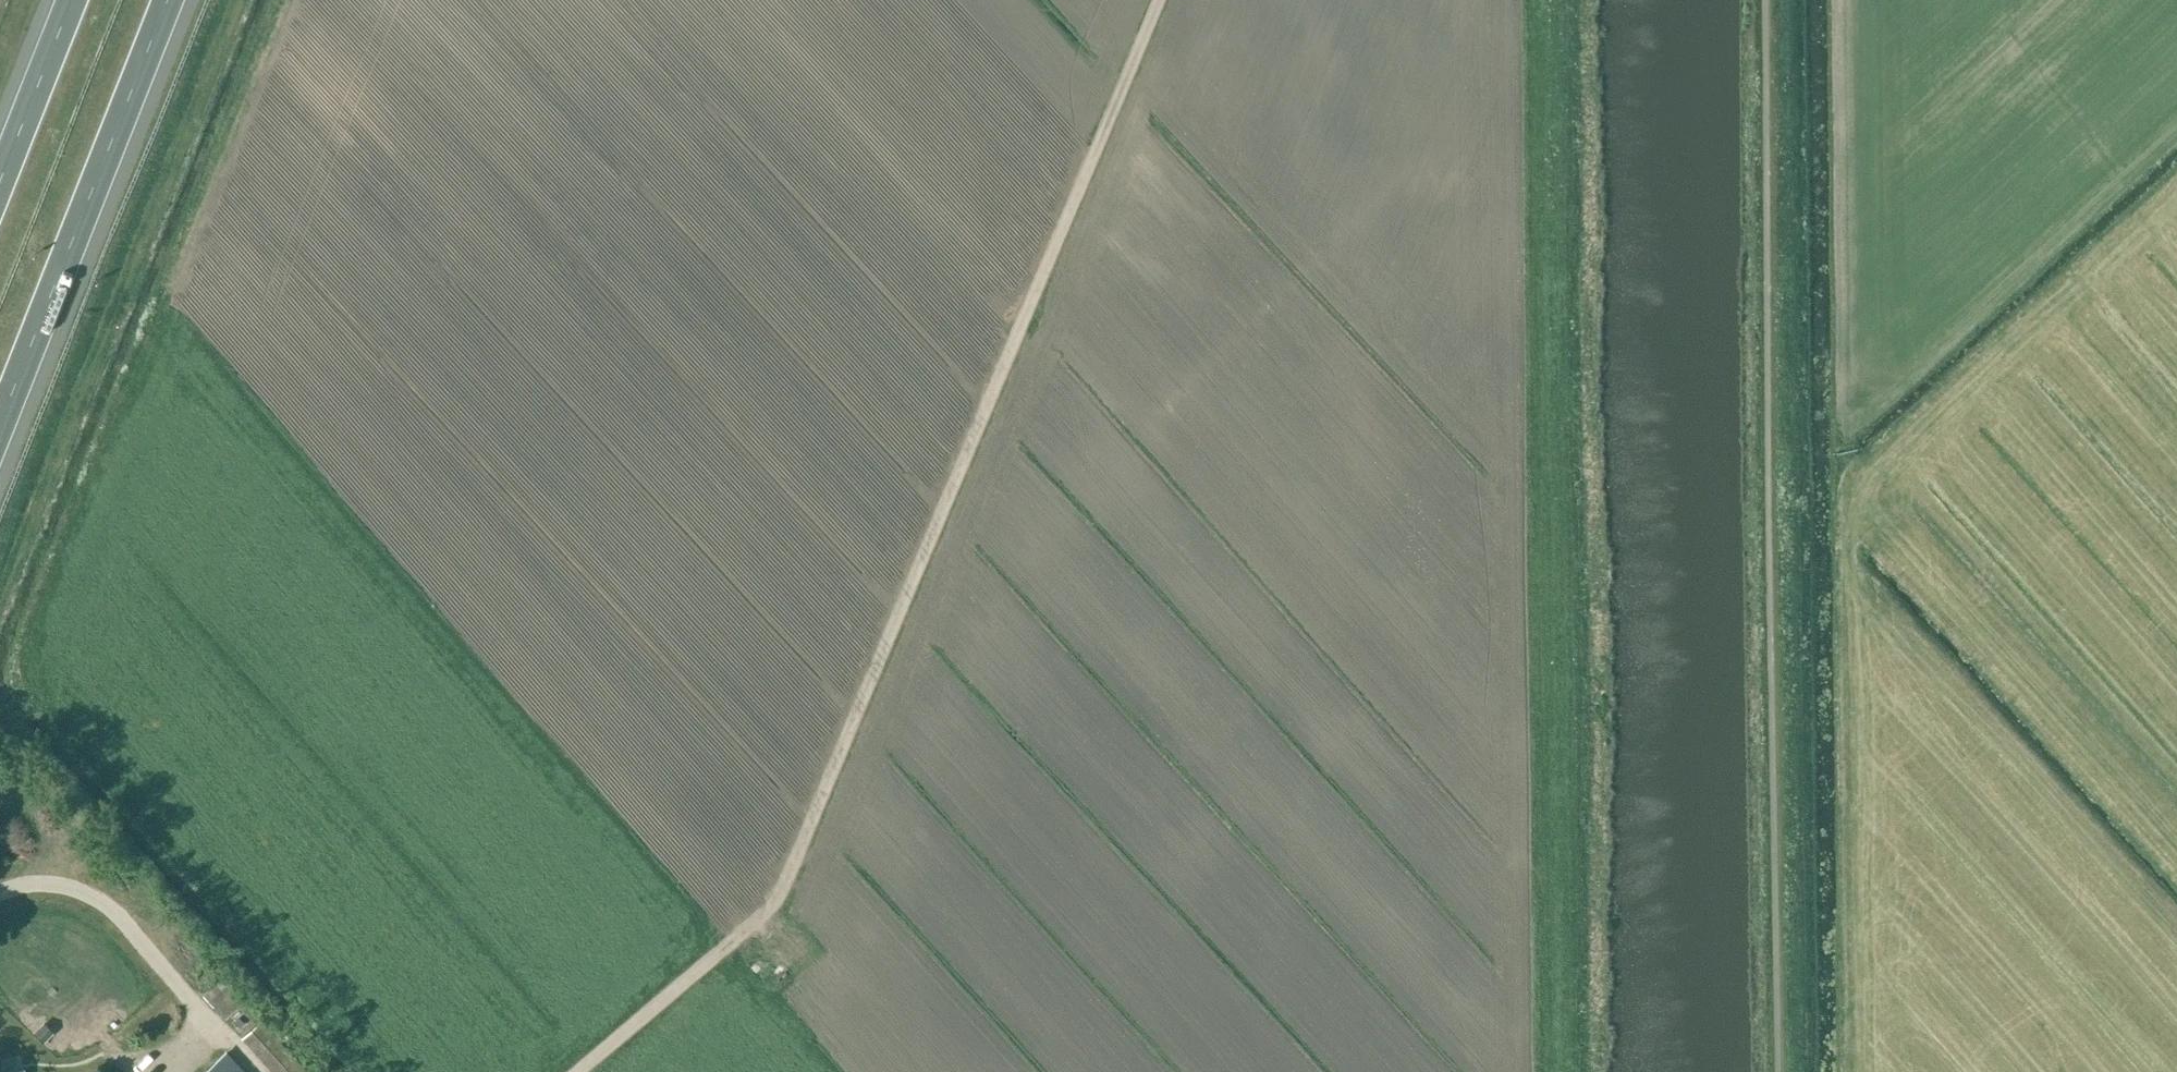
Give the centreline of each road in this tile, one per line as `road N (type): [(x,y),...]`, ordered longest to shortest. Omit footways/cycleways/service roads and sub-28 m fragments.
road 1 (motorway): [(0,444),(176,0)]
road 2 (motorway): [(66,0),(0,166)]

